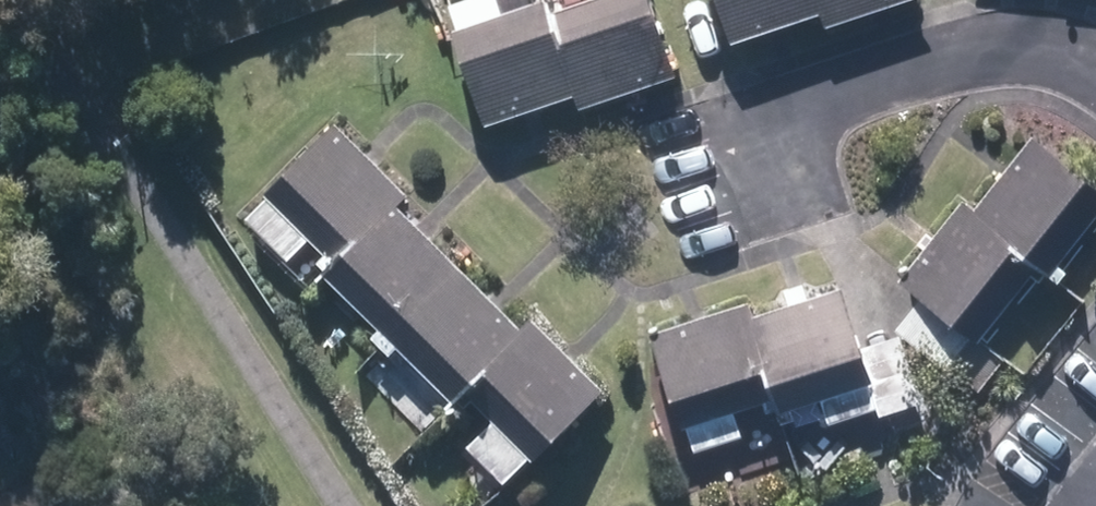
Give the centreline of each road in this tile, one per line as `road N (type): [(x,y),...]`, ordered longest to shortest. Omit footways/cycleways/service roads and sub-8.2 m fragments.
road 1 (residential): [(772,152),(813,101),(958,52),(1009,46),(1095,63)]

